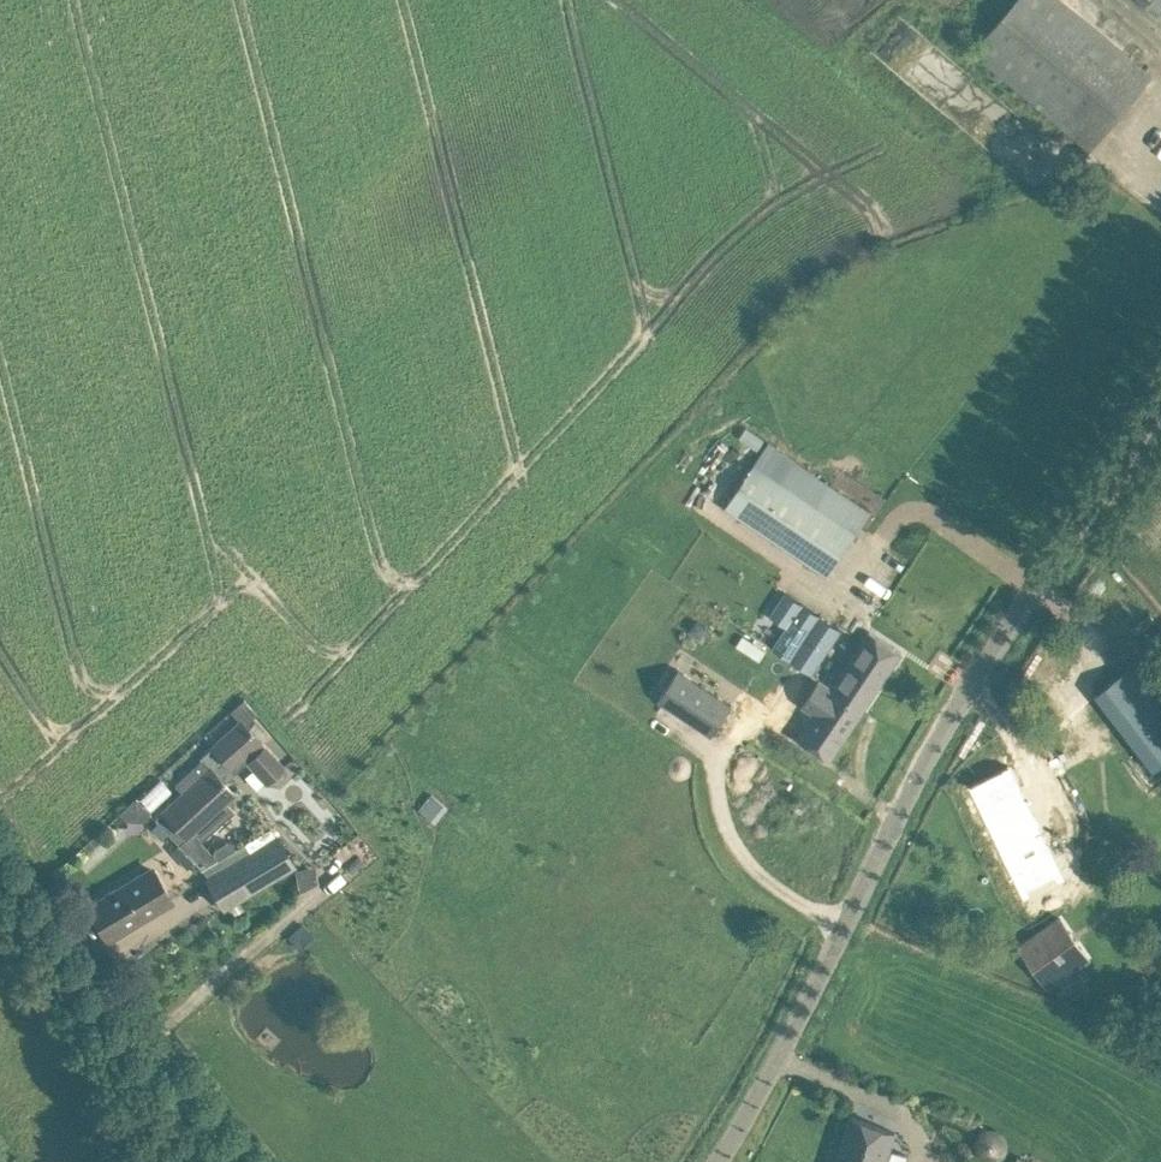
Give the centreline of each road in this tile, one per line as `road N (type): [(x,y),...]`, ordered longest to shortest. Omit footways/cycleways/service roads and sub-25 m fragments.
road 1 (unclassified): [(717,1161),(1025,605),(1160,401)]
road 2 (unclassified): [(228,1161),(77,972)]
road 3 (track): [(77,972),(0,842)]

